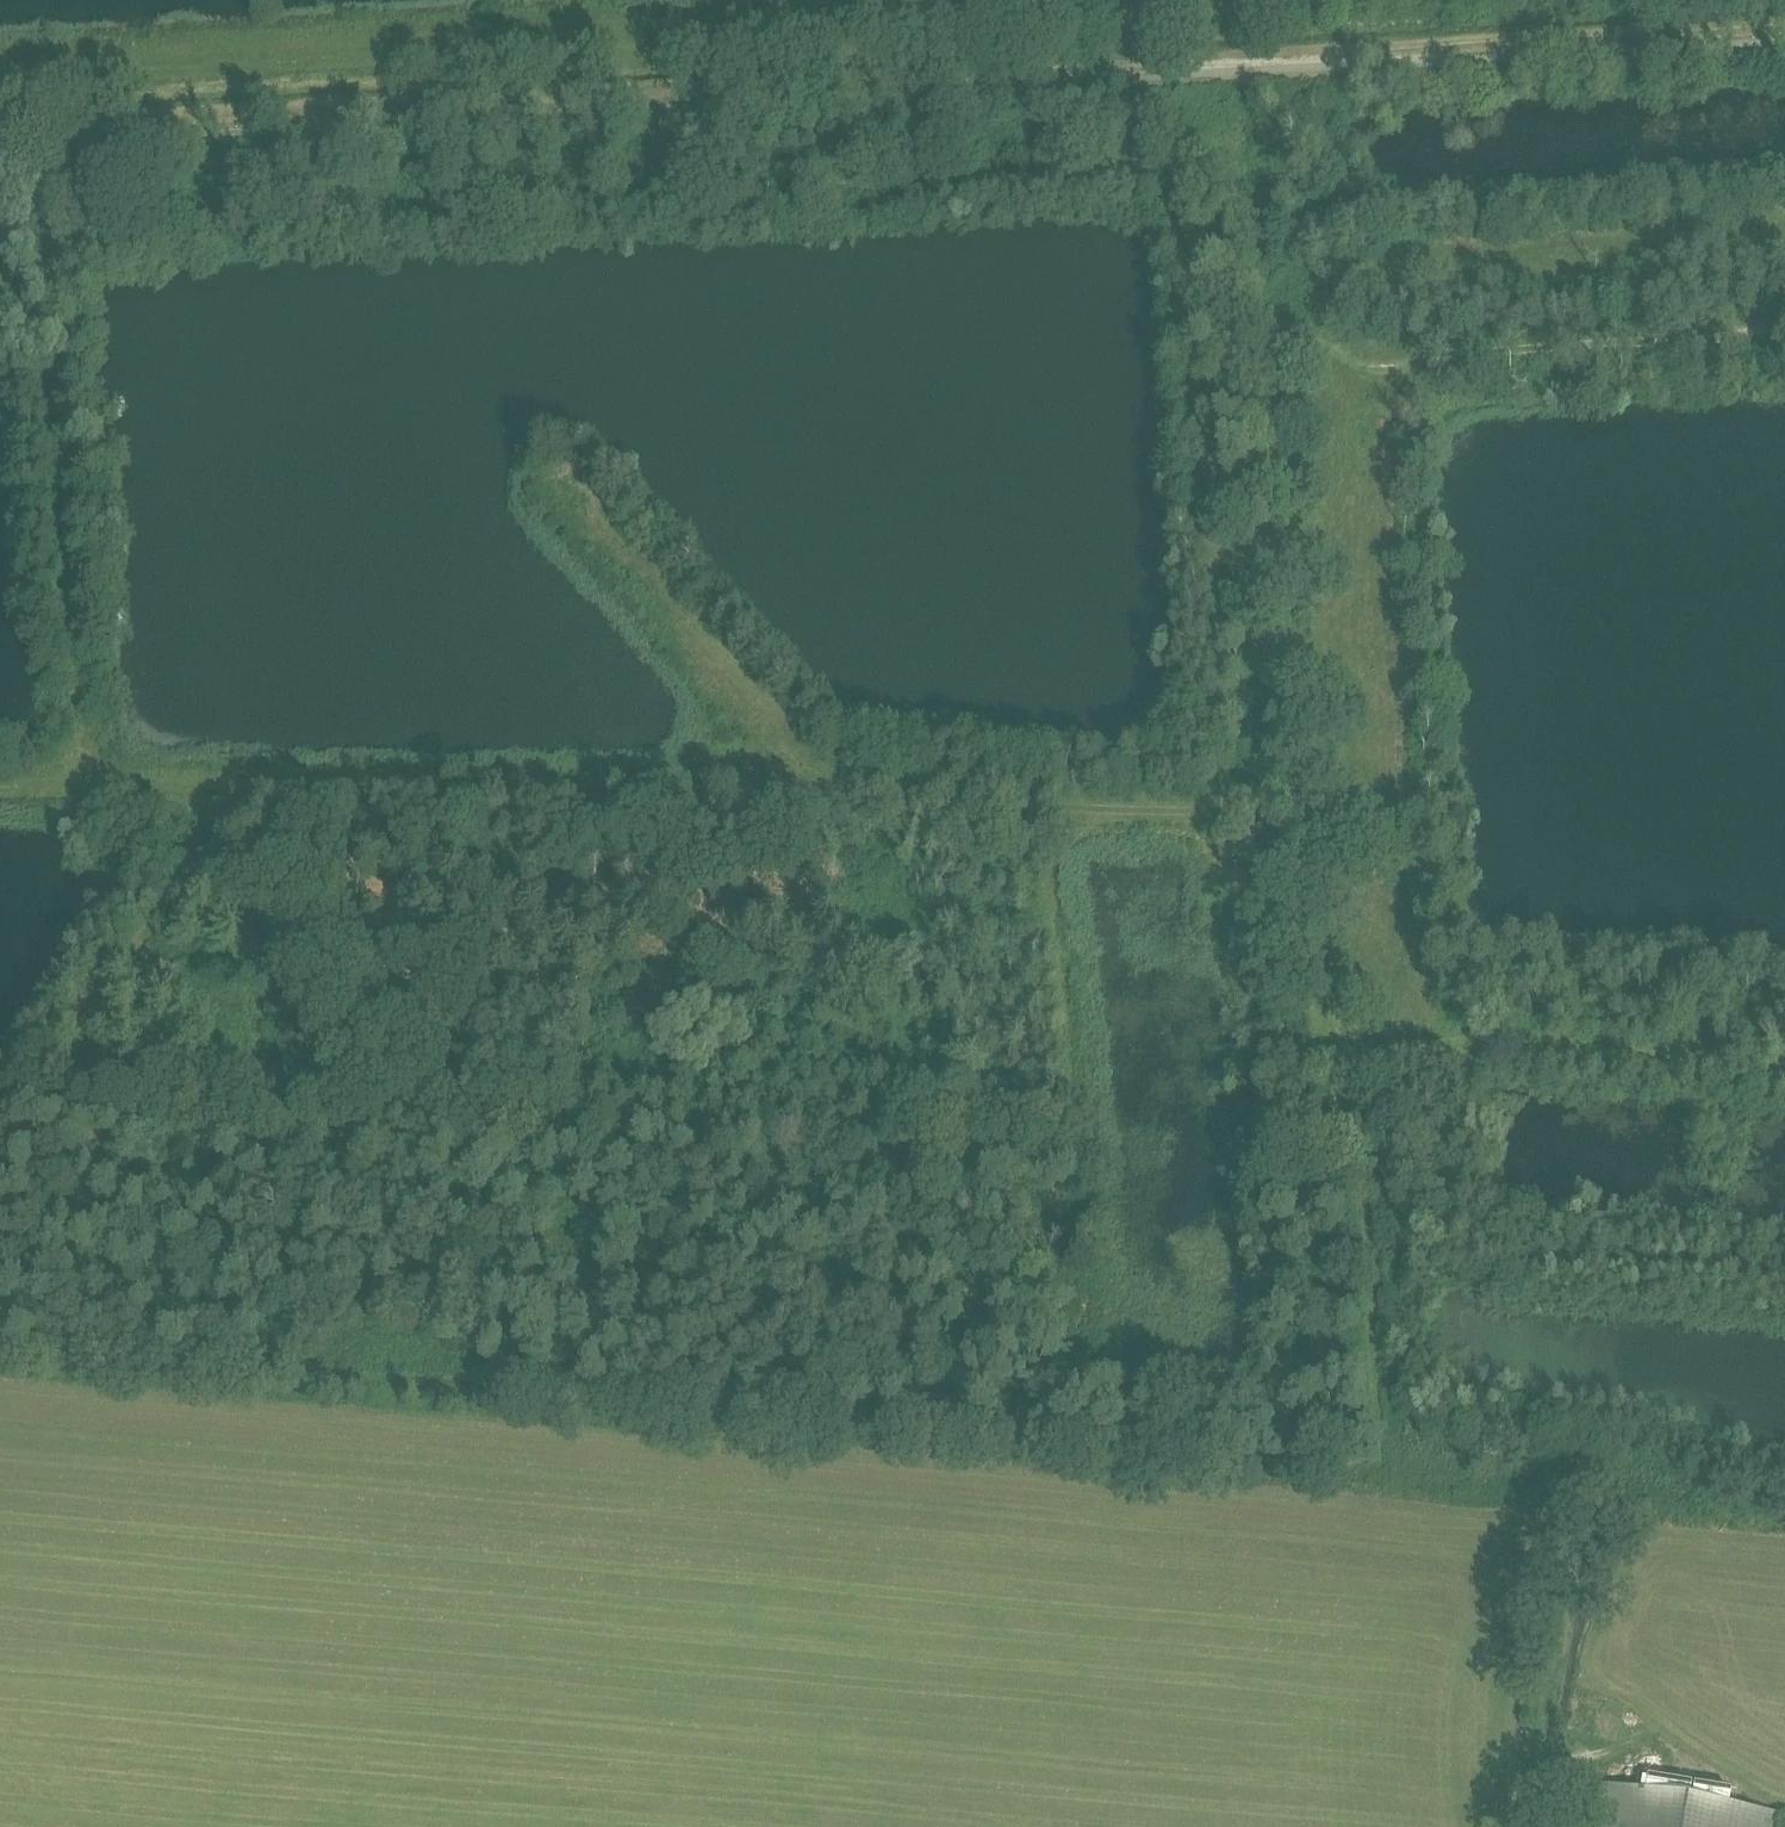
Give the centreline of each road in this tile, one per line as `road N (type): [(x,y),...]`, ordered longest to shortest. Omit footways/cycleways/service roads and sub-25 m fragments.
road 1 (track): [(0,127),(1784,26)]

